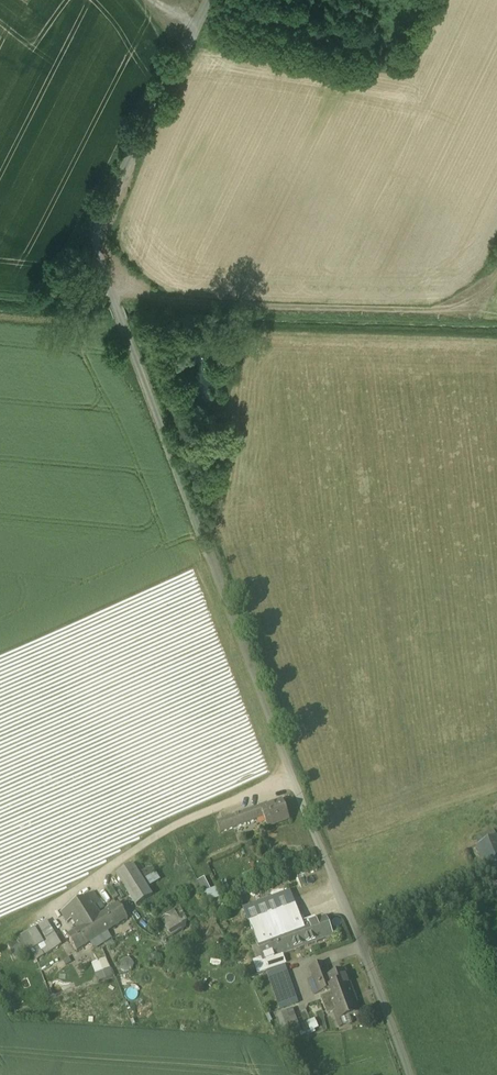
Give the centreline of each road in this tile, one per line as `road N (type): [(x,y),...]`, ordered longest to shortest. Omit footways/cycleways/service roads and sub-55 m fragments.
road 1 (unclassified): [(206,0),(98,213),(102,270),(407,1074)]
road 2 (track): [(102,270),(160,309),(454,319),(496,283)]

